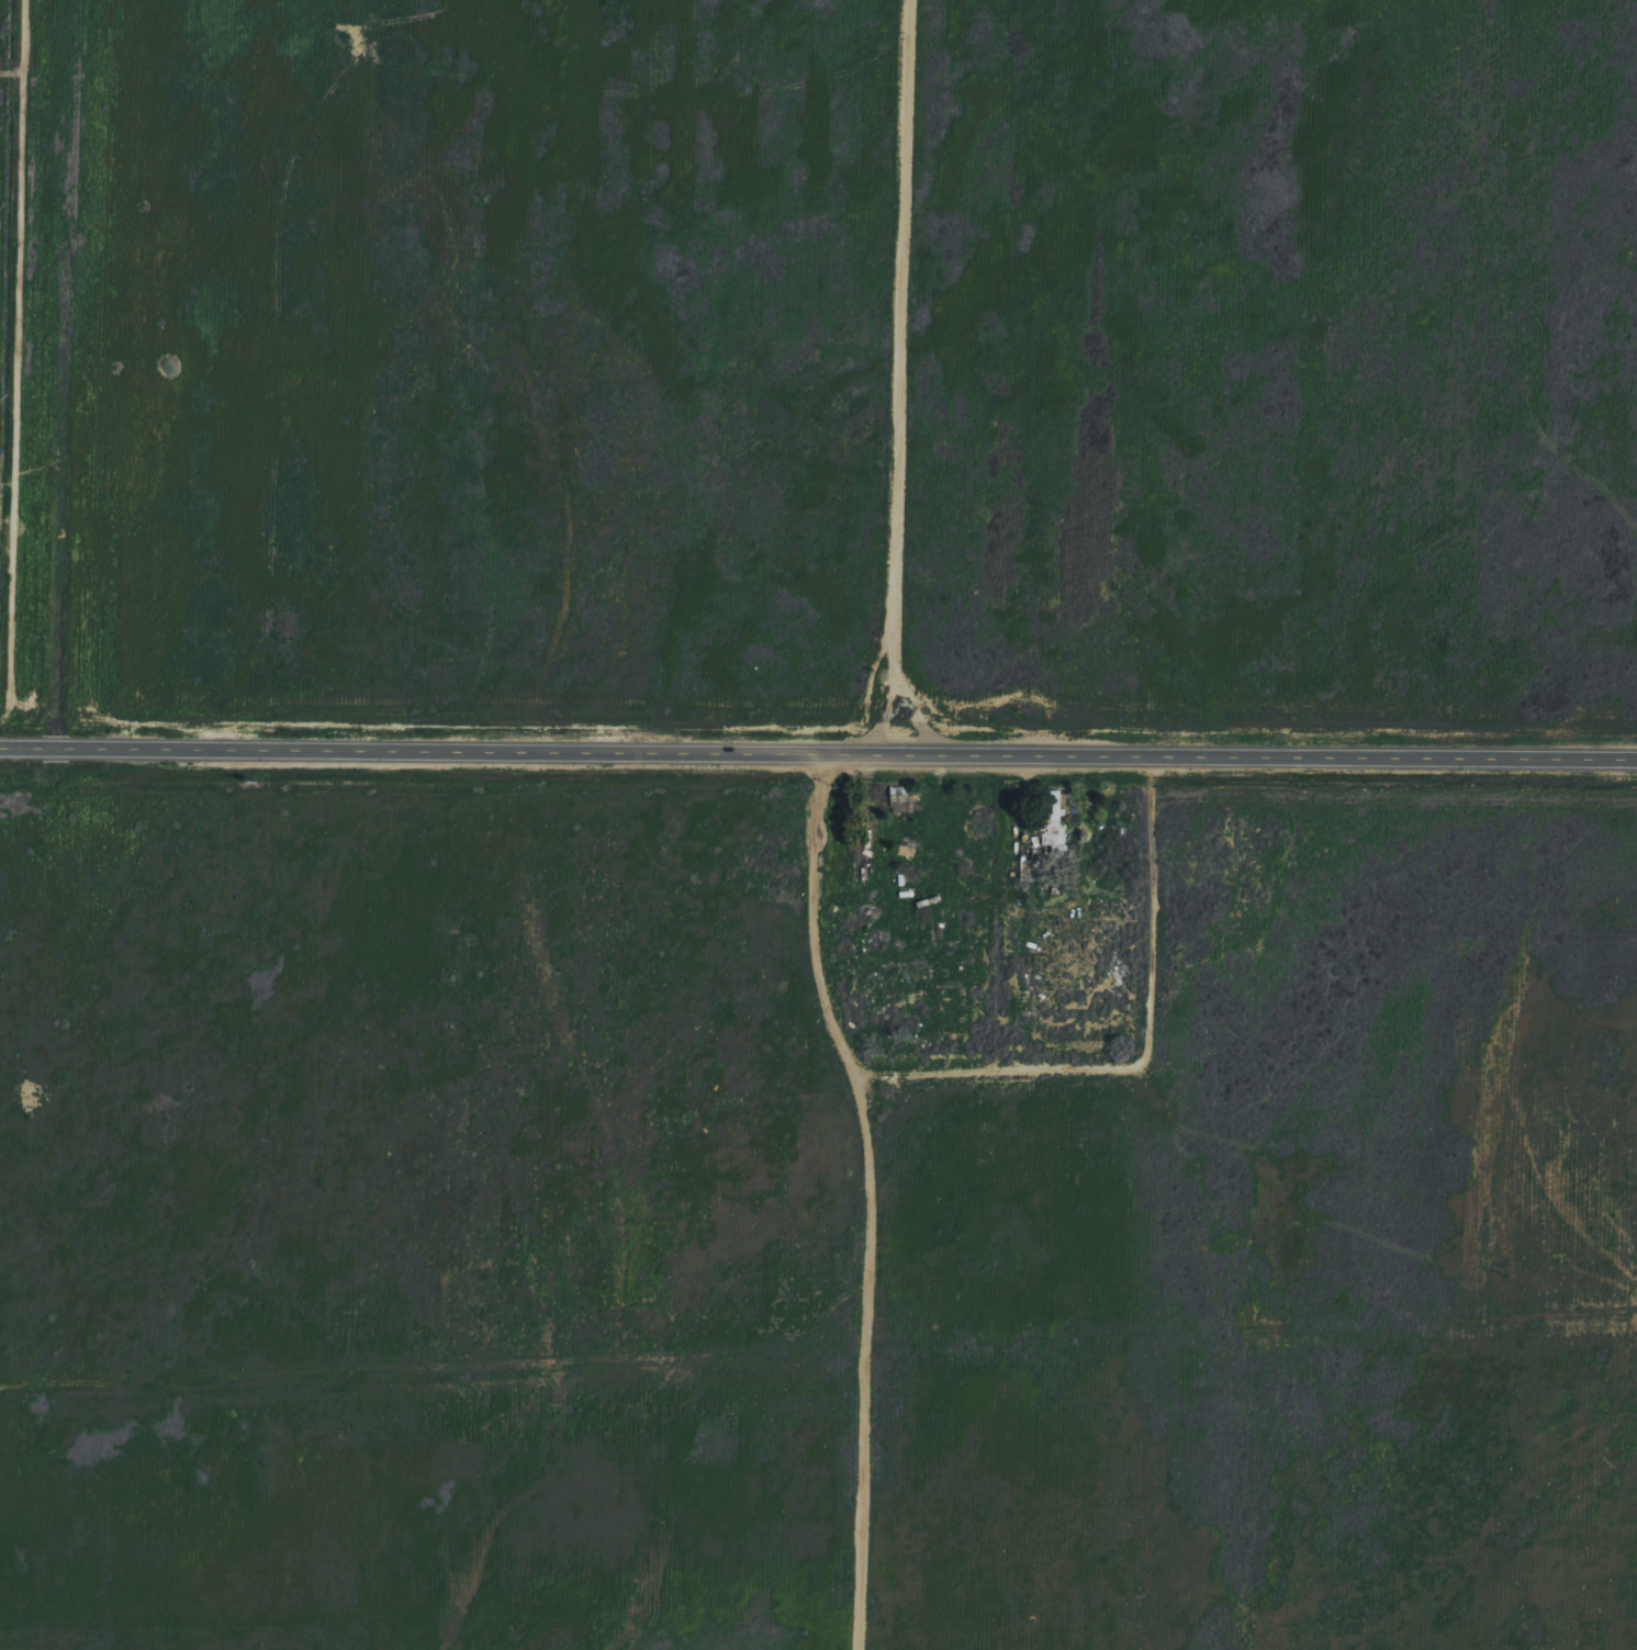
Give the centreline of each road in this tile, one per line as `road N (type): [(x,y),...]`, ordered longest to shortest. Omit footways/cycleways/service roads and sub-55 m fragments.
road 1 (secondary): [(1636,754),(0,743)]
road 2 (residential): [(5,396),(5,0)]

